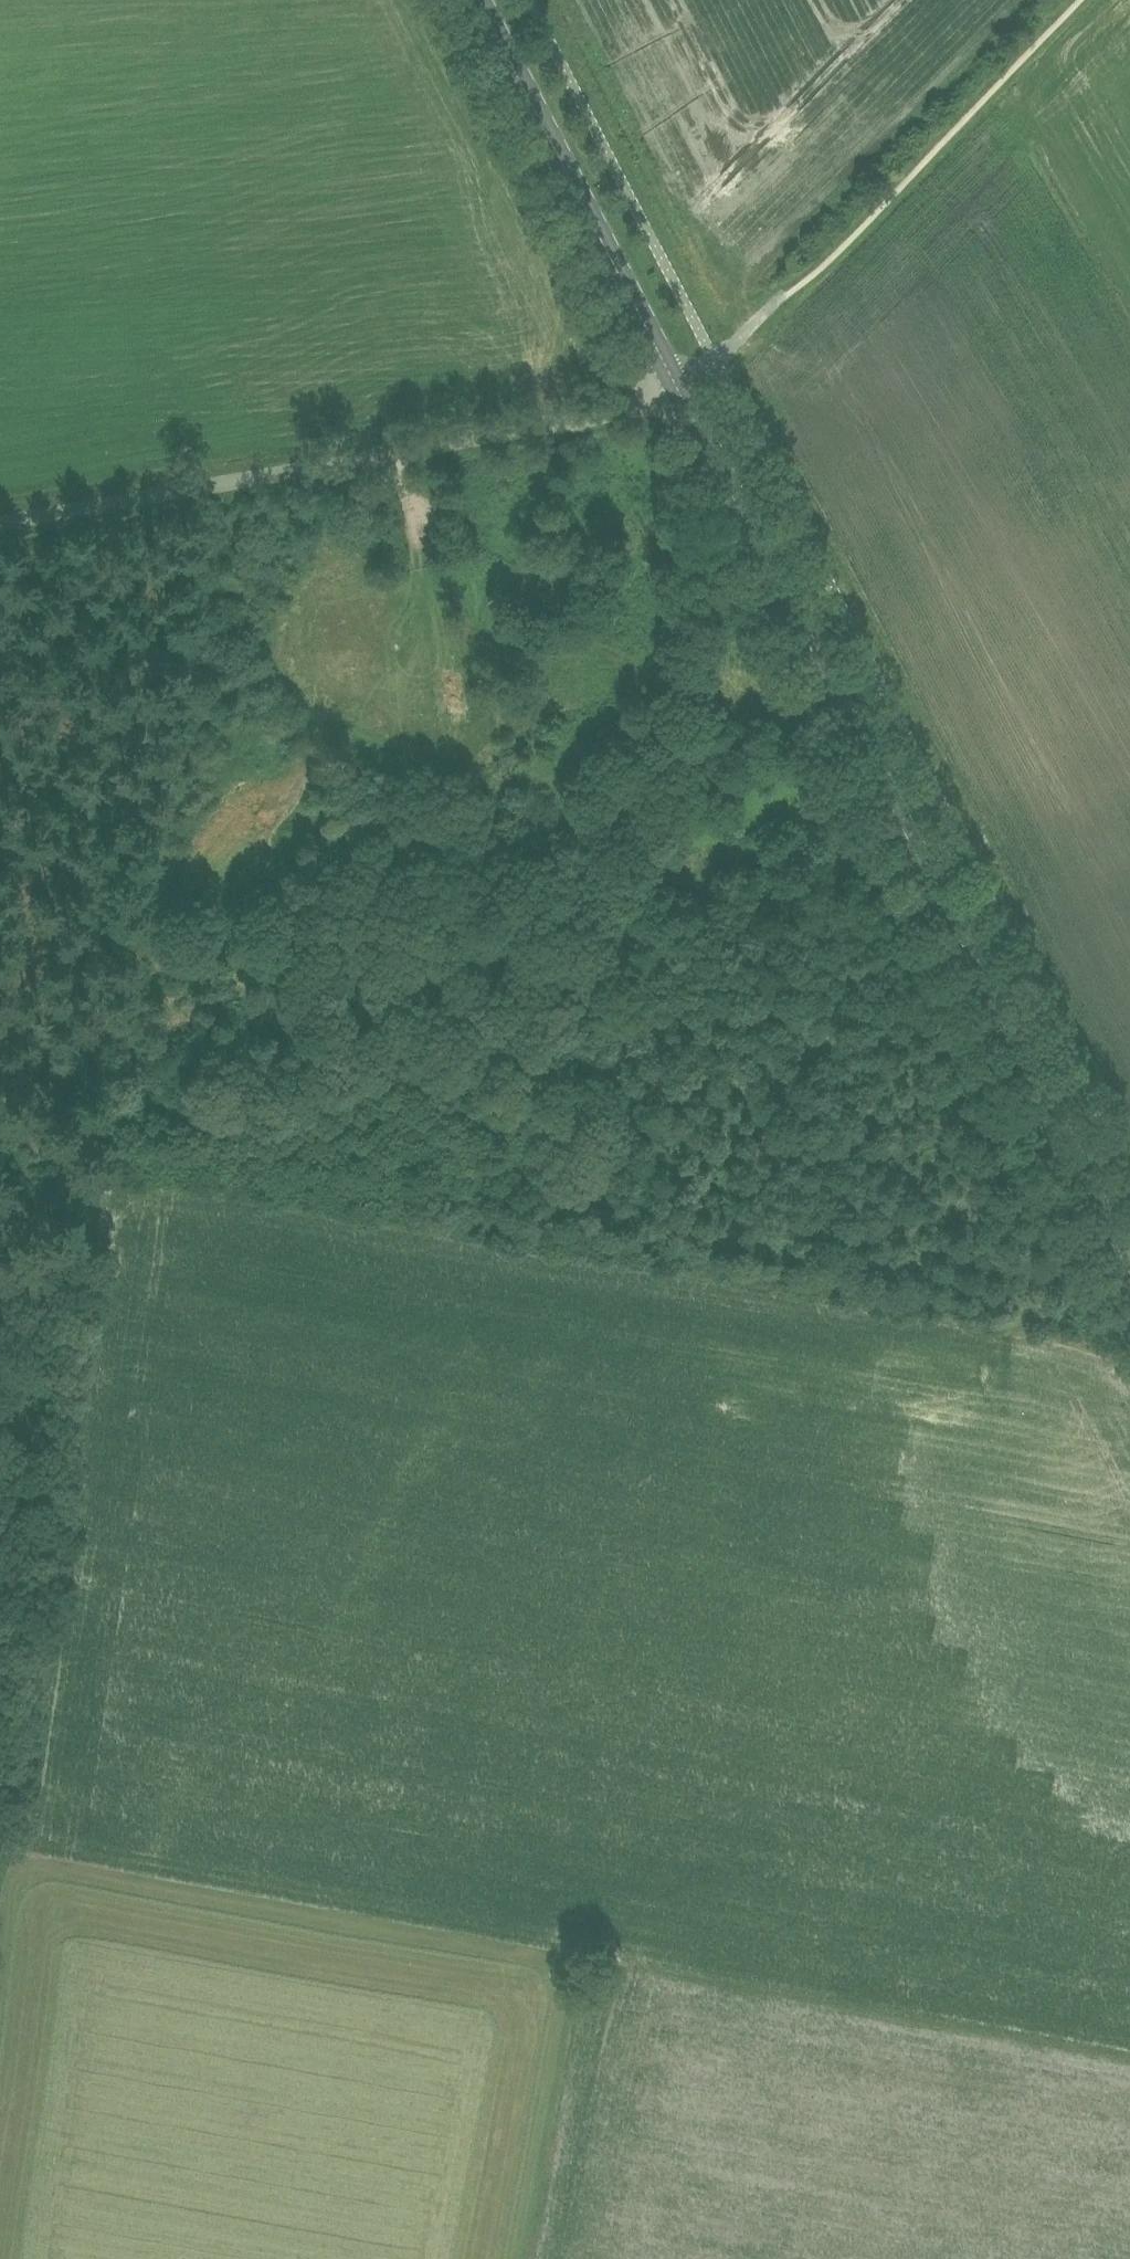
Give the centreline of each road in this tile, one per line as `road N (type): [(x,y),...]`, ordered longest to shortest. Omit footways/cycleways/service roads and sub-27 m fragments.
road 1 (secondary): [(1129,1262),(679,387)]
road 2 (unclassified): [(0,520),(569,420),(679,387)]
road 3 (secondary): [(679,387),(480,0)]
road 4 (track): [(679,387),(786,294)]

